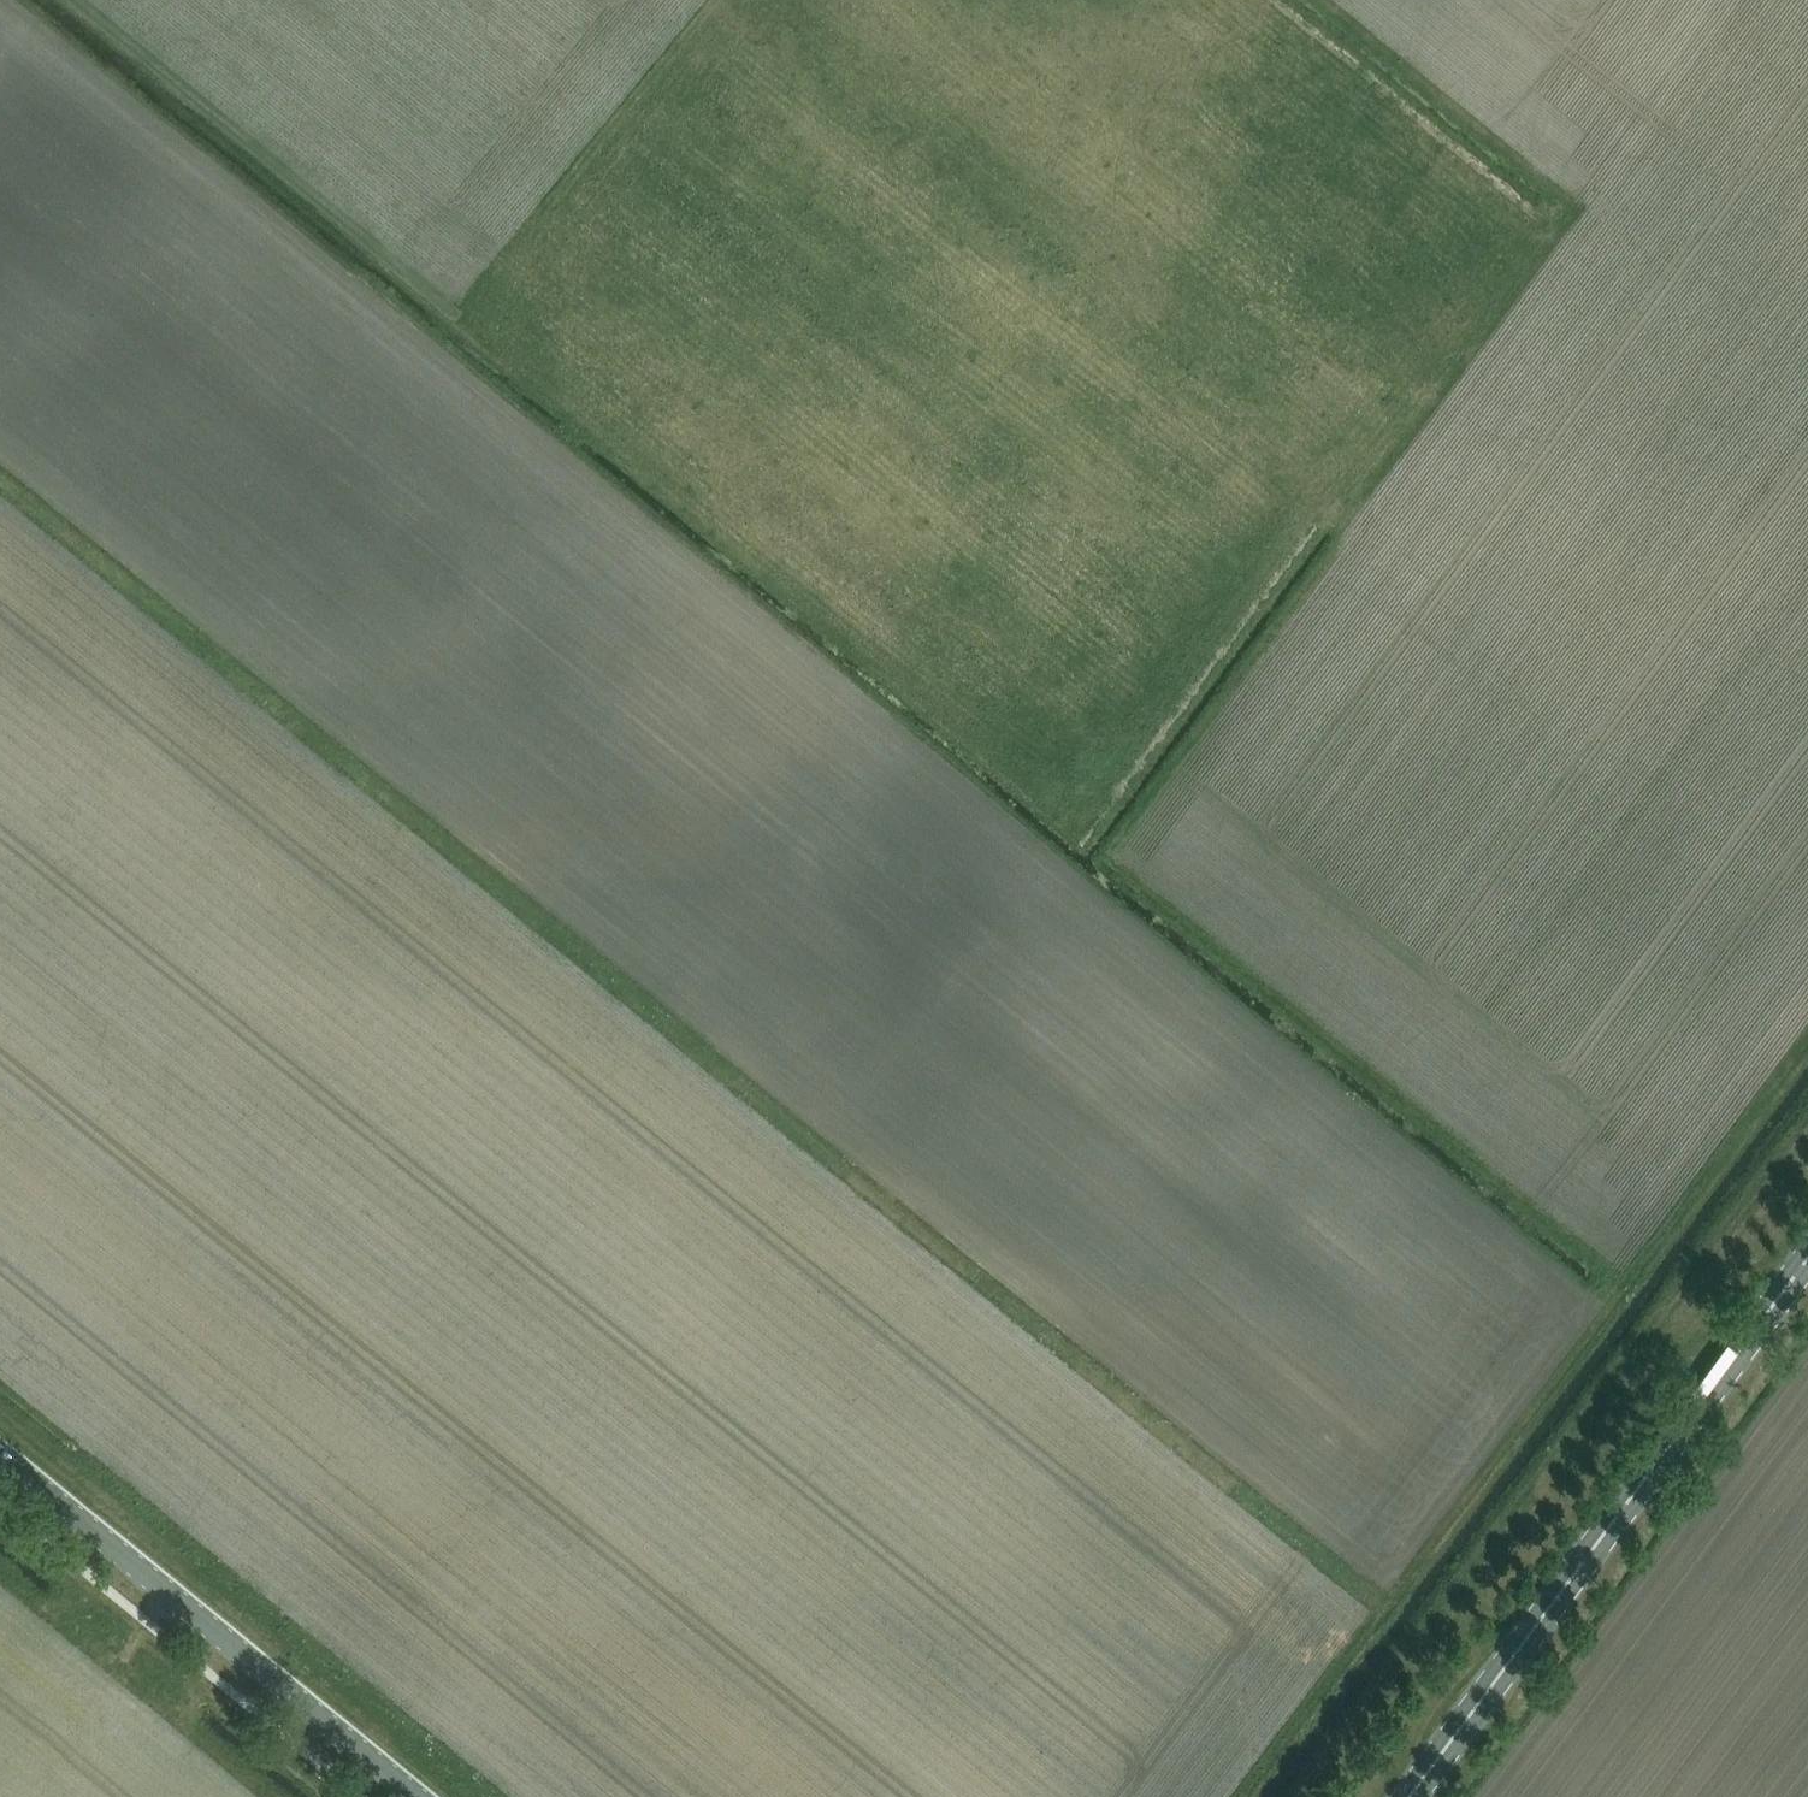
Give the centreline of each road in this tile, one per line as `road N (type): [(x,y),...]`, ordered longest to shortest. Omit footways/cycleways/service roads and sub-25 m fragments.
road 1 (primary): [(1408,1796),(1807,1259)]
road 2 (tertiary): [(417,1796),(0,1453)]

